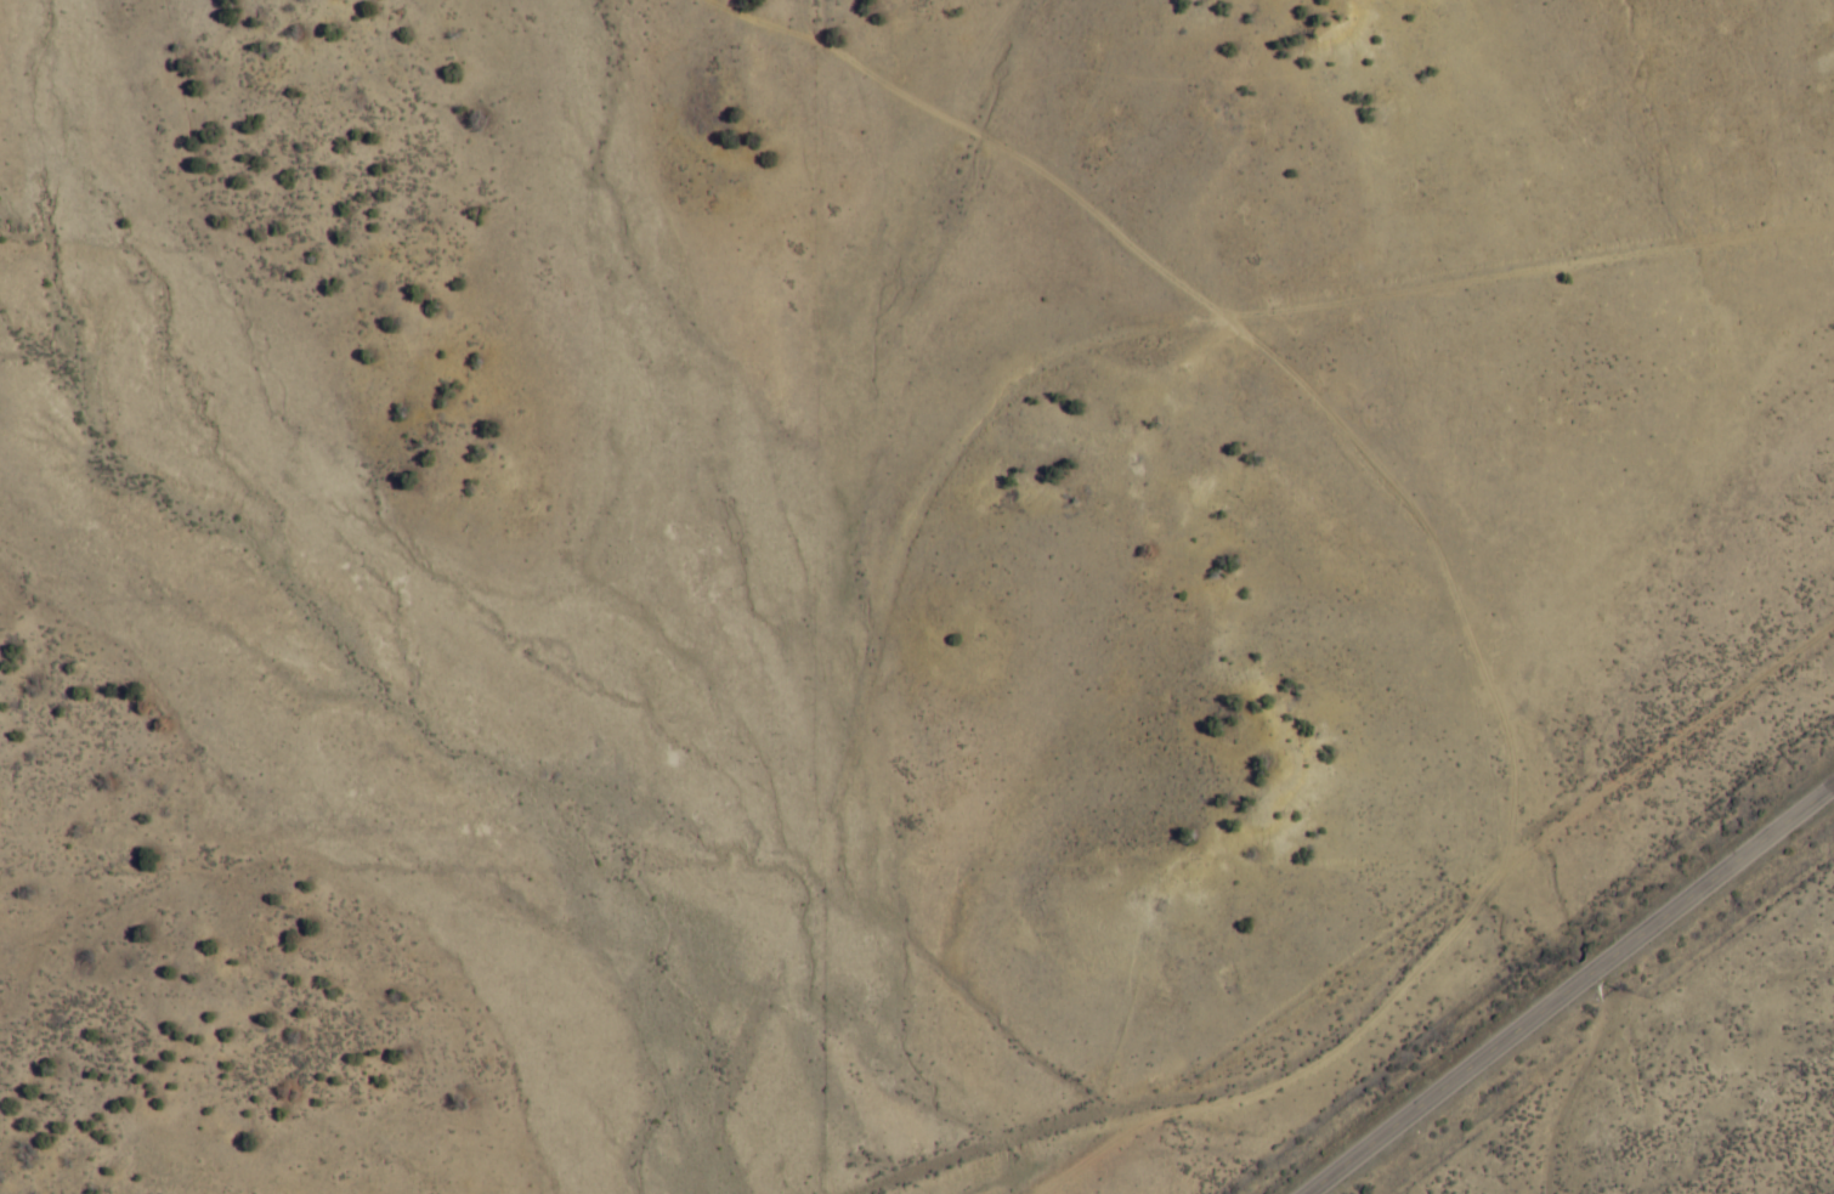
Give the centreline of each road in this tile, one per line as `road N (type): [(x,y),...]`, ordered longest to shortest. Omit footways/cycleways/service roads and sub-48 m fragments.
road 1 (secondary): [(1299,1193),(1833,777)]

